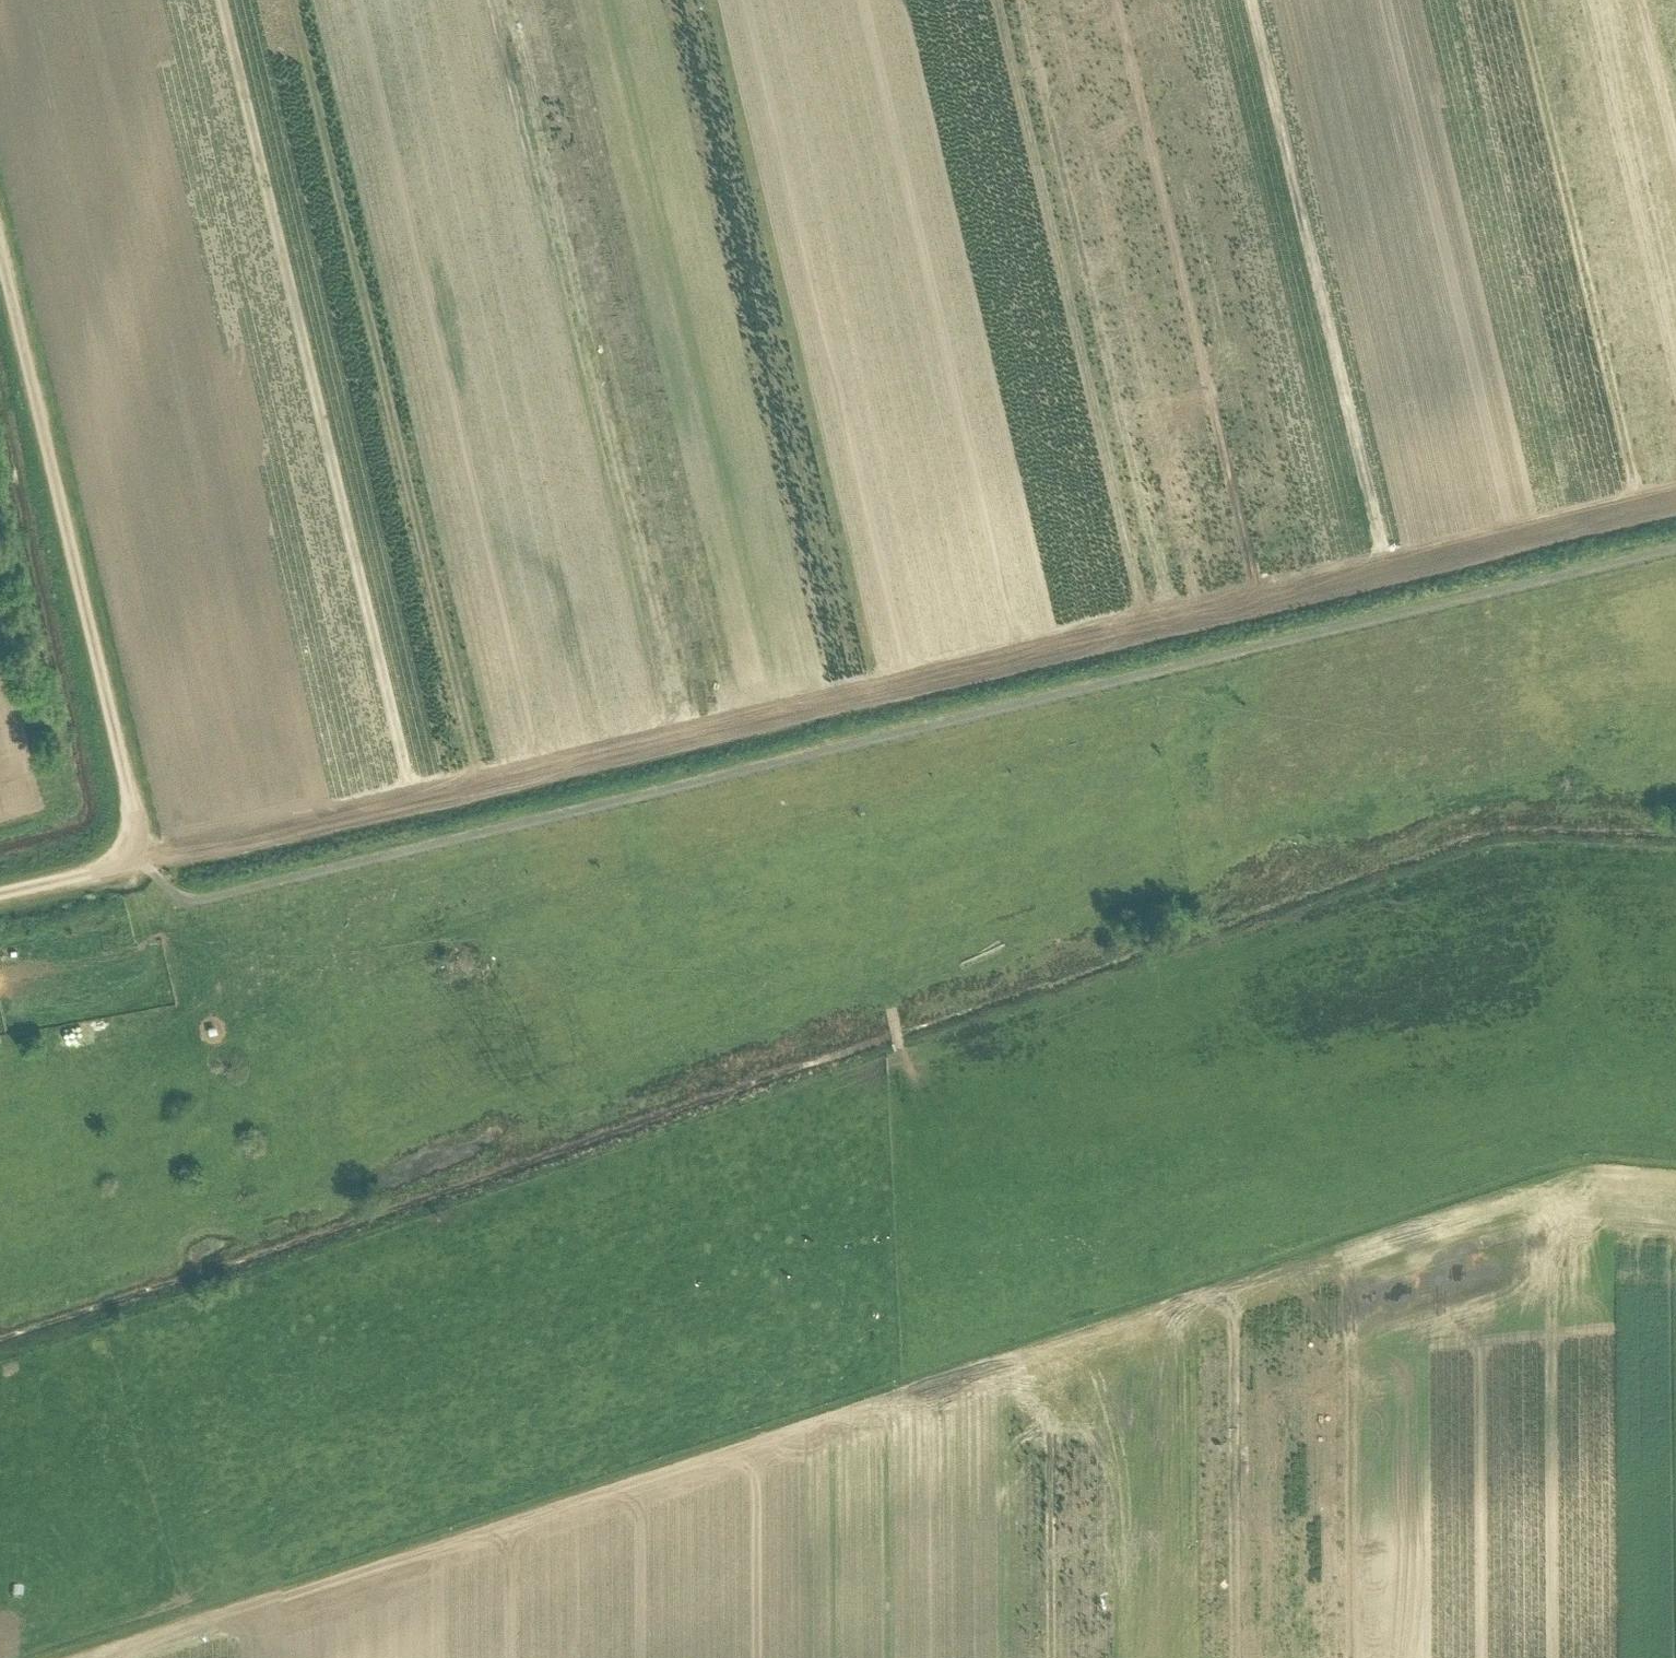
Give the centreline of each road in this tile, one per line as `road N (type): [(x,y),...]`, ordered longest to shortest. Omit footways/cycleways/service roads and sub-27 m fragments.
road 1 (track): [(151,855),(0,210)]
road 2 (track): [(0,888),(151,855)]

